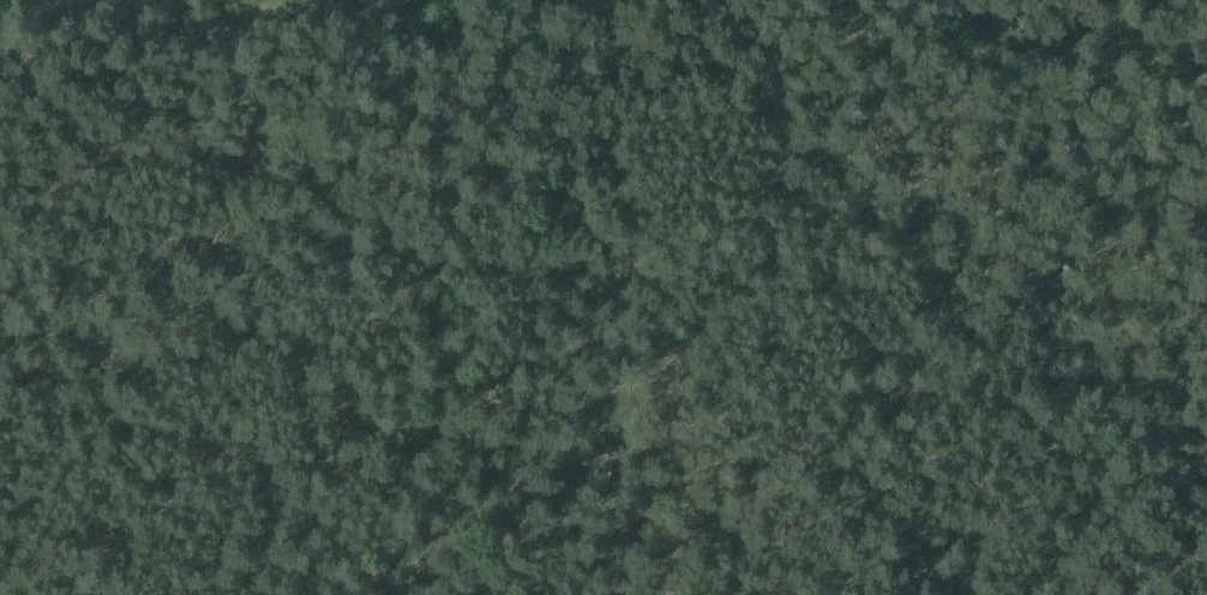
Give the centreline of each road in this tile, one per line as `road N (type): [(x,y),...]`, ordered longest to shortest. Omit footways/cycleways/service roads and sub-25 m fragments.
road 1 (track): [(0,51),(257,18),(547,0)]

